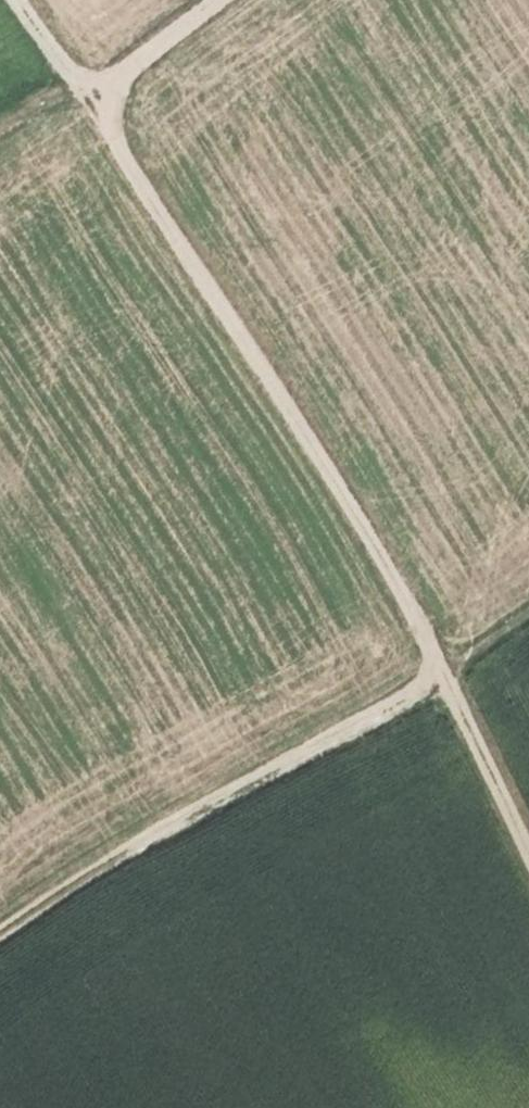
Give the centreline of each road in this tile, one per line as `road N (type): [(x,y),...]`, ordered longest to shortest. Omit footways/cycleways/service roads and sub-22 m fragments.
road 1 (track): [(528,836),(451,665),(95,98),(24,0)]
road 2 (track): [(0,932),(451,665)]
road 3 (track): [(222,0),(95,98)]

